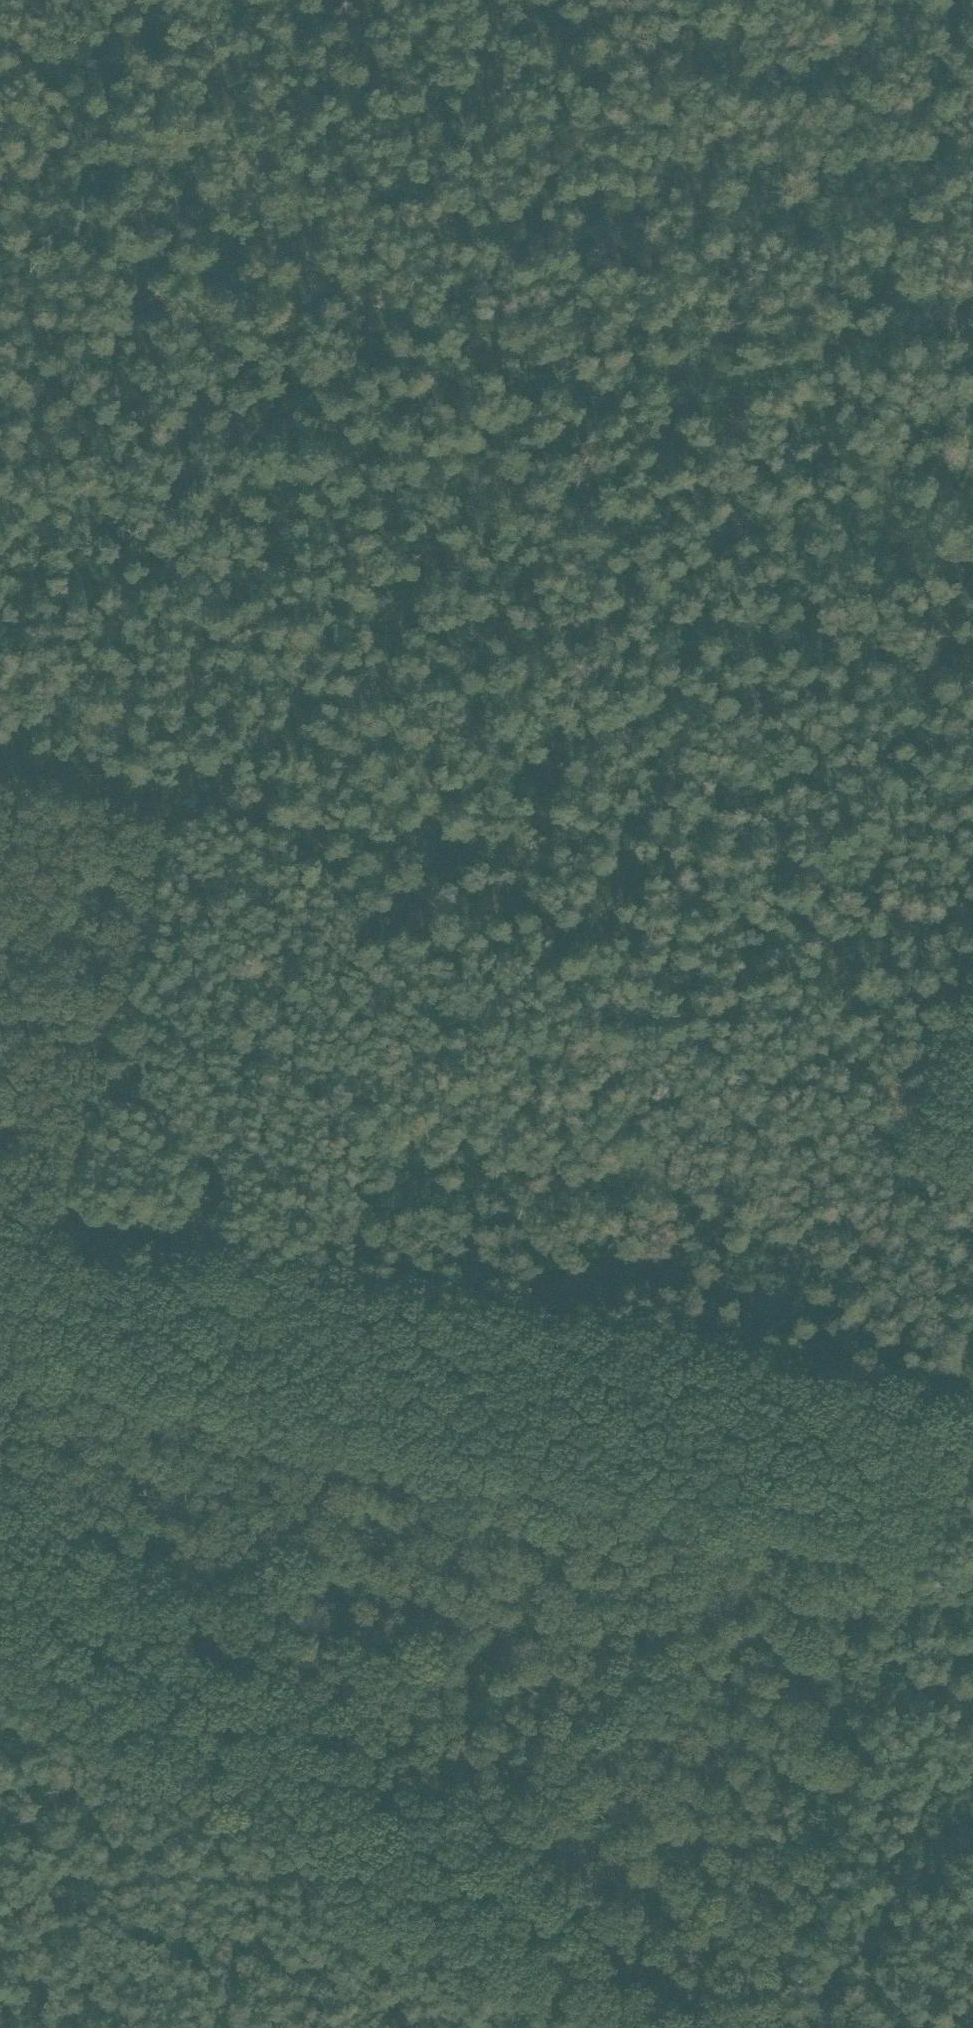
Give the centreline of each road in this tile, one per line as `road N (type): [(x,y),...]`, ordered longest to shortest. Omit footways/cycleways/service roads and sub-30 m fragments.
road 1 (track): [(972,1410),(0,1220)]
road 2 (track): [(48,1230),(162,879),(169,810)]

